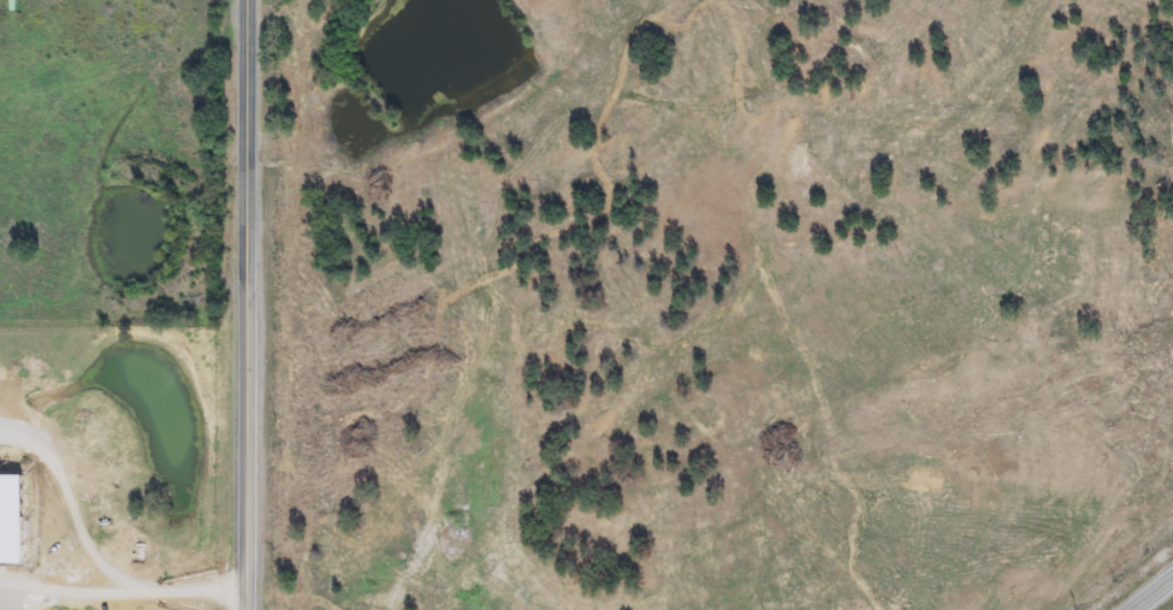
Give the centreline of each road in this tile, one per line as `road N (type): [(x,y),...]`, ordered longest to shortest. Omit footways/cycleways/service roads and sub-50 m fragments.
road 1 (secondary): [(248,609),(248,0)]

